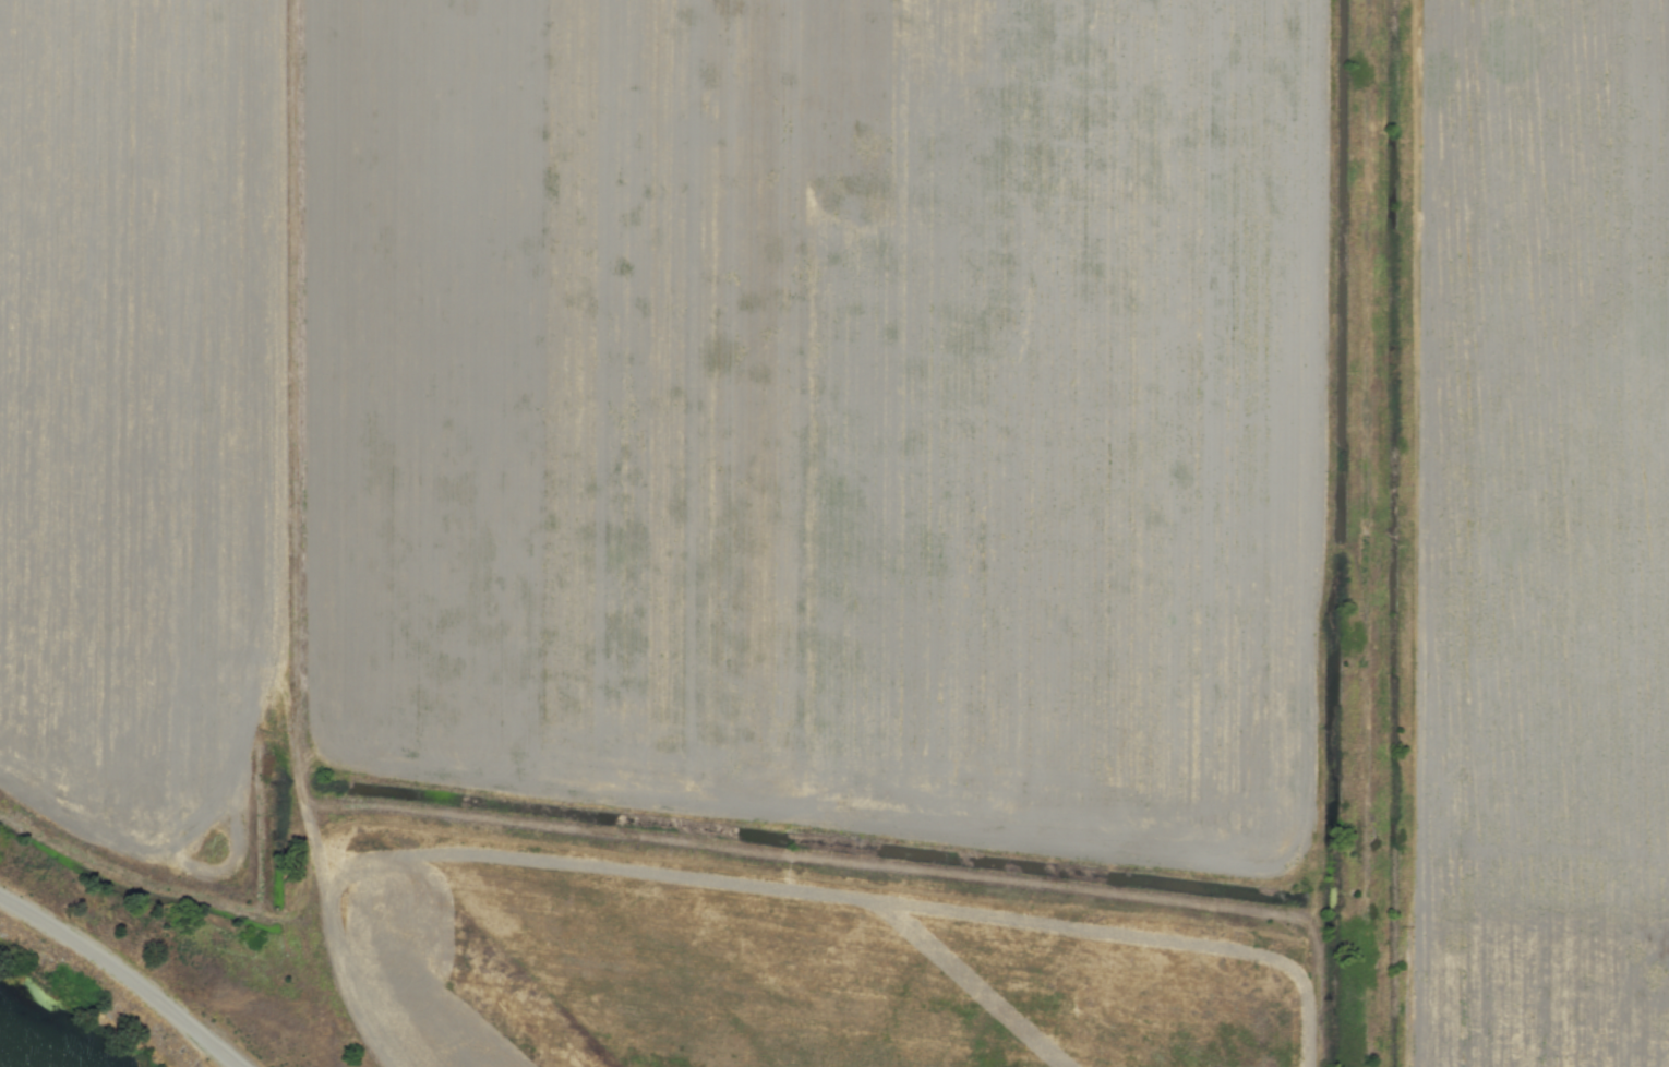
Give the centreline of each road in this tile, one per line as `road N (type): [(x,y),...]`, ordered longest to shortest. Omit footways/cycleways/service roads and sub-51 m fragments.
road 1 (residential): [(0,904),(94,960),(240,1066)]

